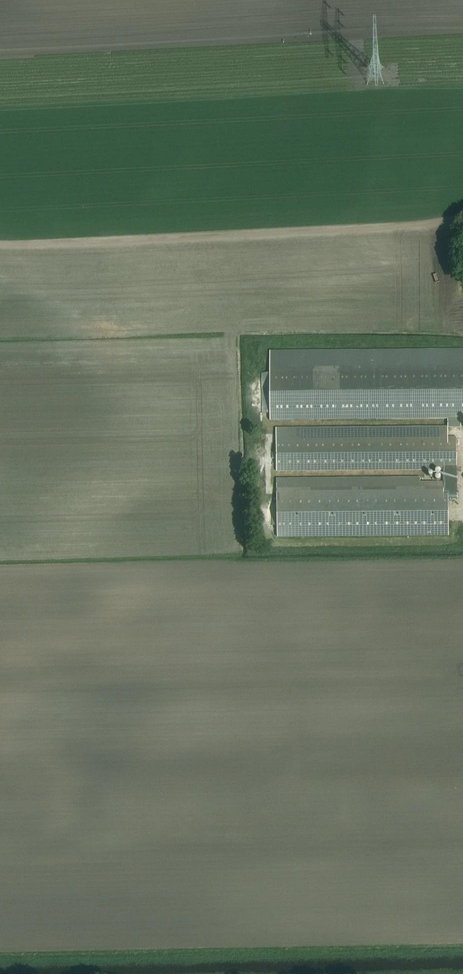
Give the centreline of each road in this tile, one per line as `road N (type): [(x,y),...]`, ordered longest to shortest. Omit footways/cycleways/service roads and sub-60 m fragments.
road 1 (track): [(0,245),(462,219)]

